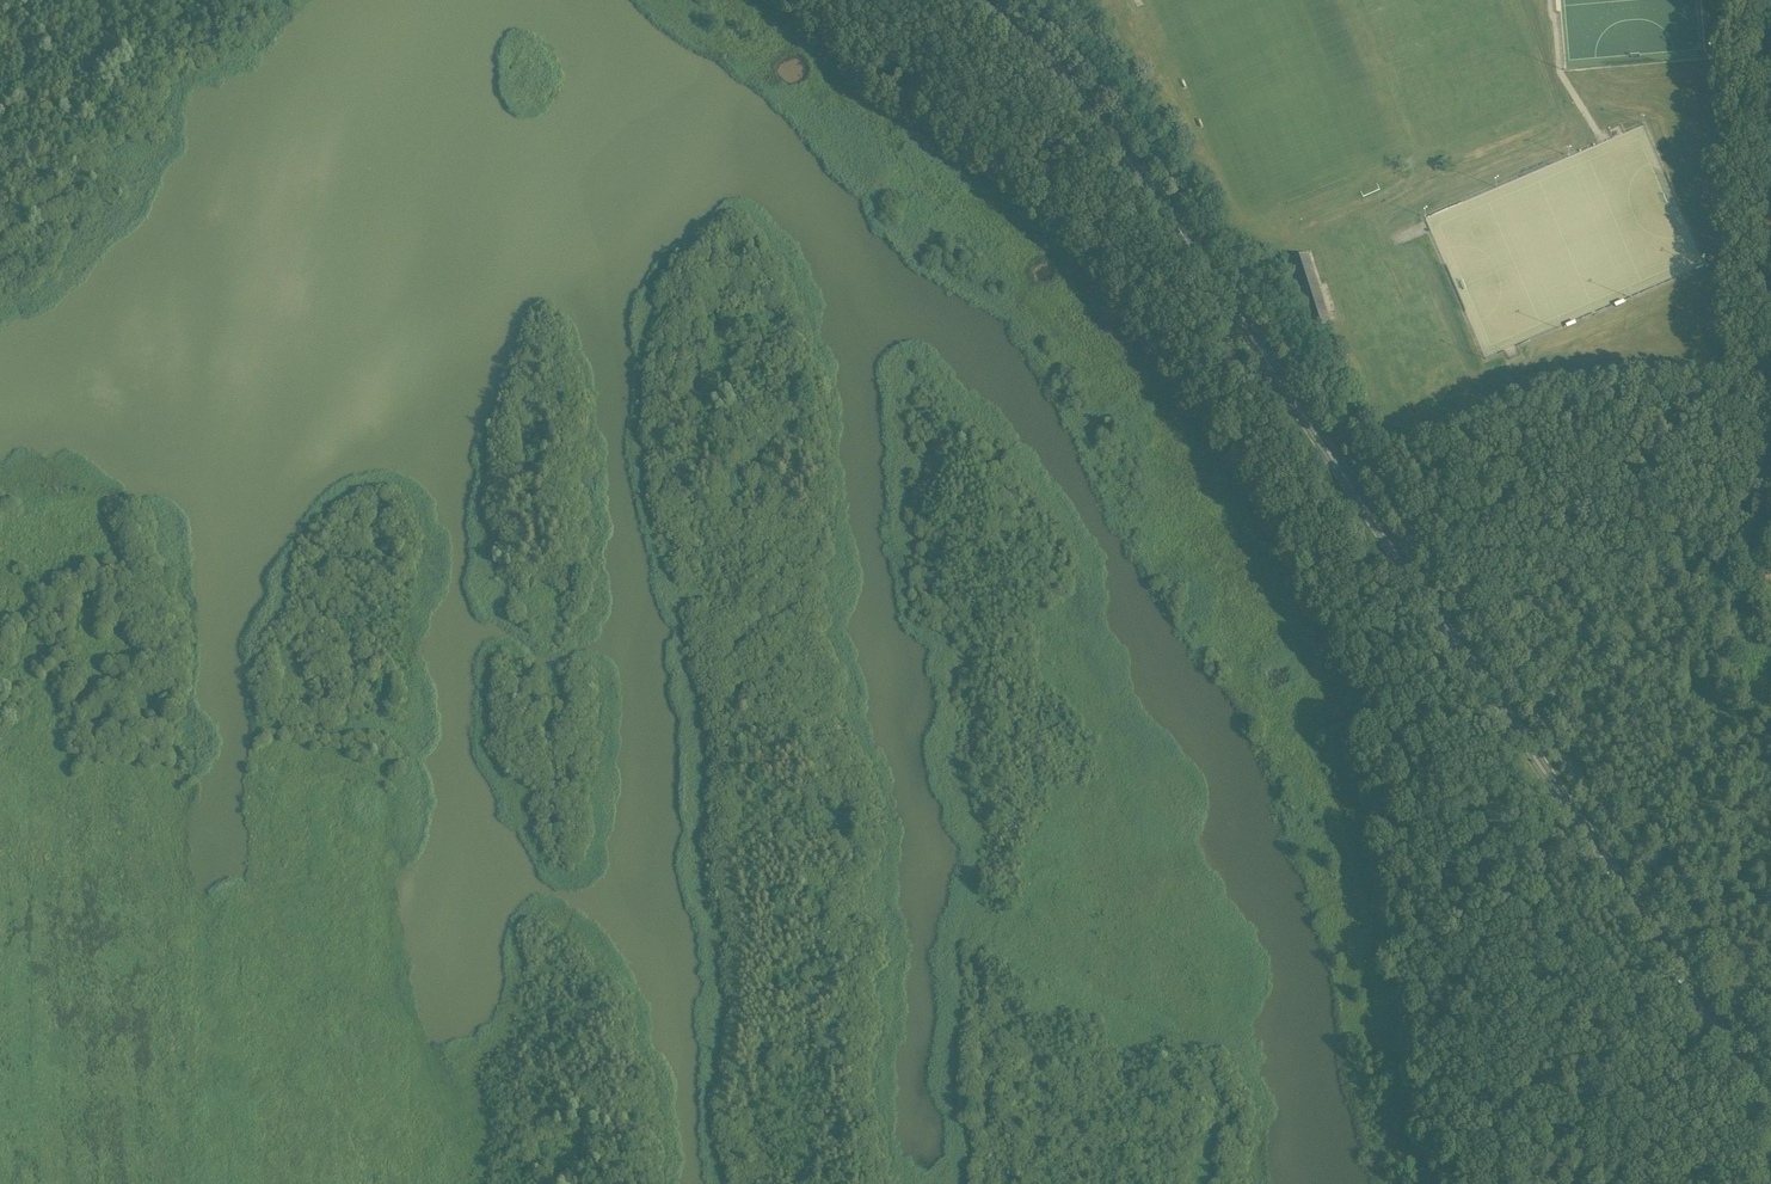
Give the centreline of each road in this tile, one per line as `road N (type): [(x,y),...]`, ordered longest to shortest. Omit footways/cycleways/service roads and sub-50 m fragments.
road 1 (primary): [(1770,1105),(1160,198),(1093,110),(985,0)]
road 2 (track): [(1770,589),(1434,567)]

